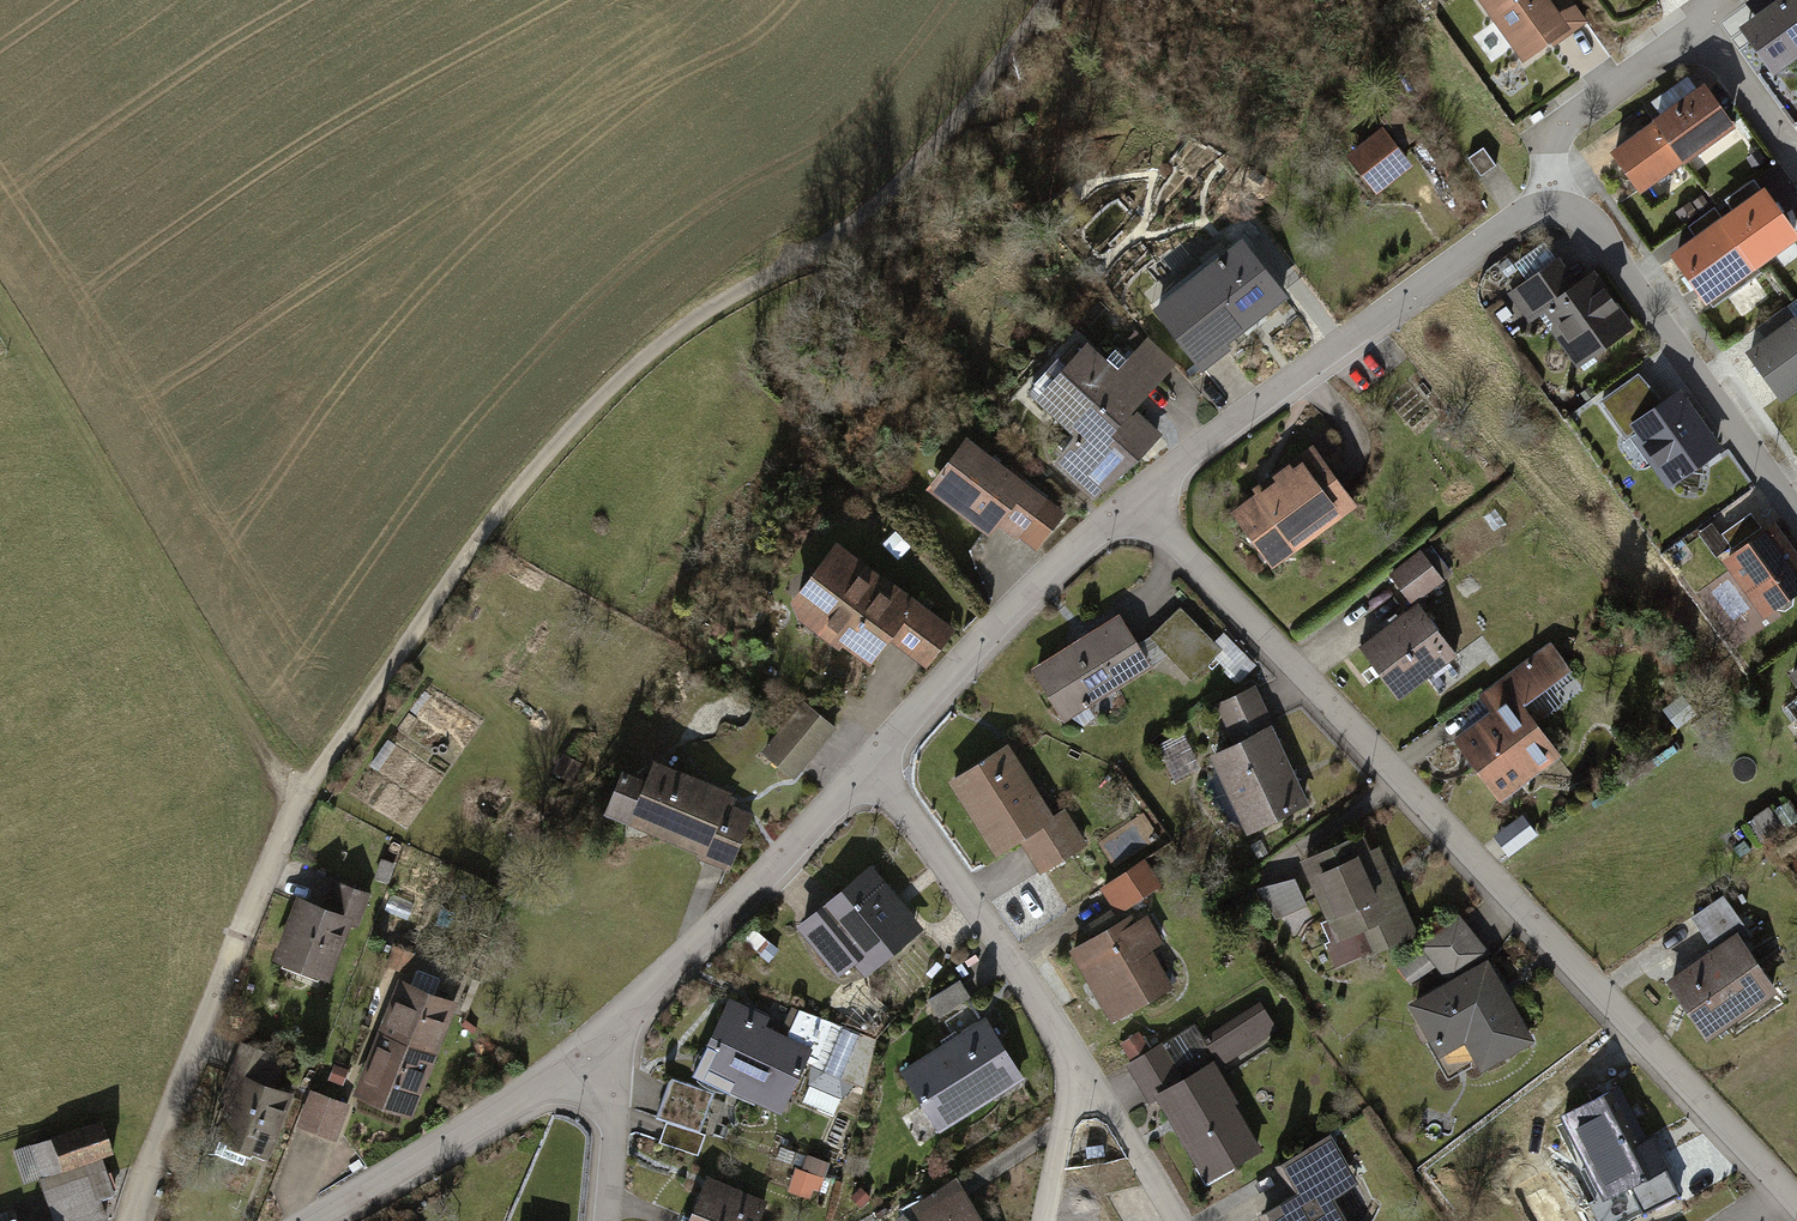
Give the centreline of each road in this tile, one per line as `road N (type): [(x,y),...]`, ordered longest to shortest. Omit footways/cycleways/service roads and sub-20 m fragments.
road 1 (residential): [(1134,495),(1796,1202)]
road 2 (residential): [(135,1220),(295,800),(531,467)]
road 3 (track): [(531,467),(661,339),(822,242),(922,158),(1044,0)]
road 4 (track): [(295,800),(0,317)]
road 5 (residential): [(1134,495),(1513,220),(1548,208)]
road 6 (residential): [(1548,208),(1552,129),(1689,34),(1718,52),(1796,162)]
road 7 (residential): [(1796,519),(1602,239),(1575,213),(1548,208)]
road 8 (residential): [(592,1059),(625,1008),(869,765)]
road 9 (residential): [(869,765),(1051,570),(1134,495)]
road 10 (residential): [(869,765),(1076,1058)]
road 11 (residential): [(303,1220),(592,1059)]
road 12 (residential): [(592,1059),(618,1117),(607,1220)]
road 13 (residential): [(1076,1058),(1044,1220)]

